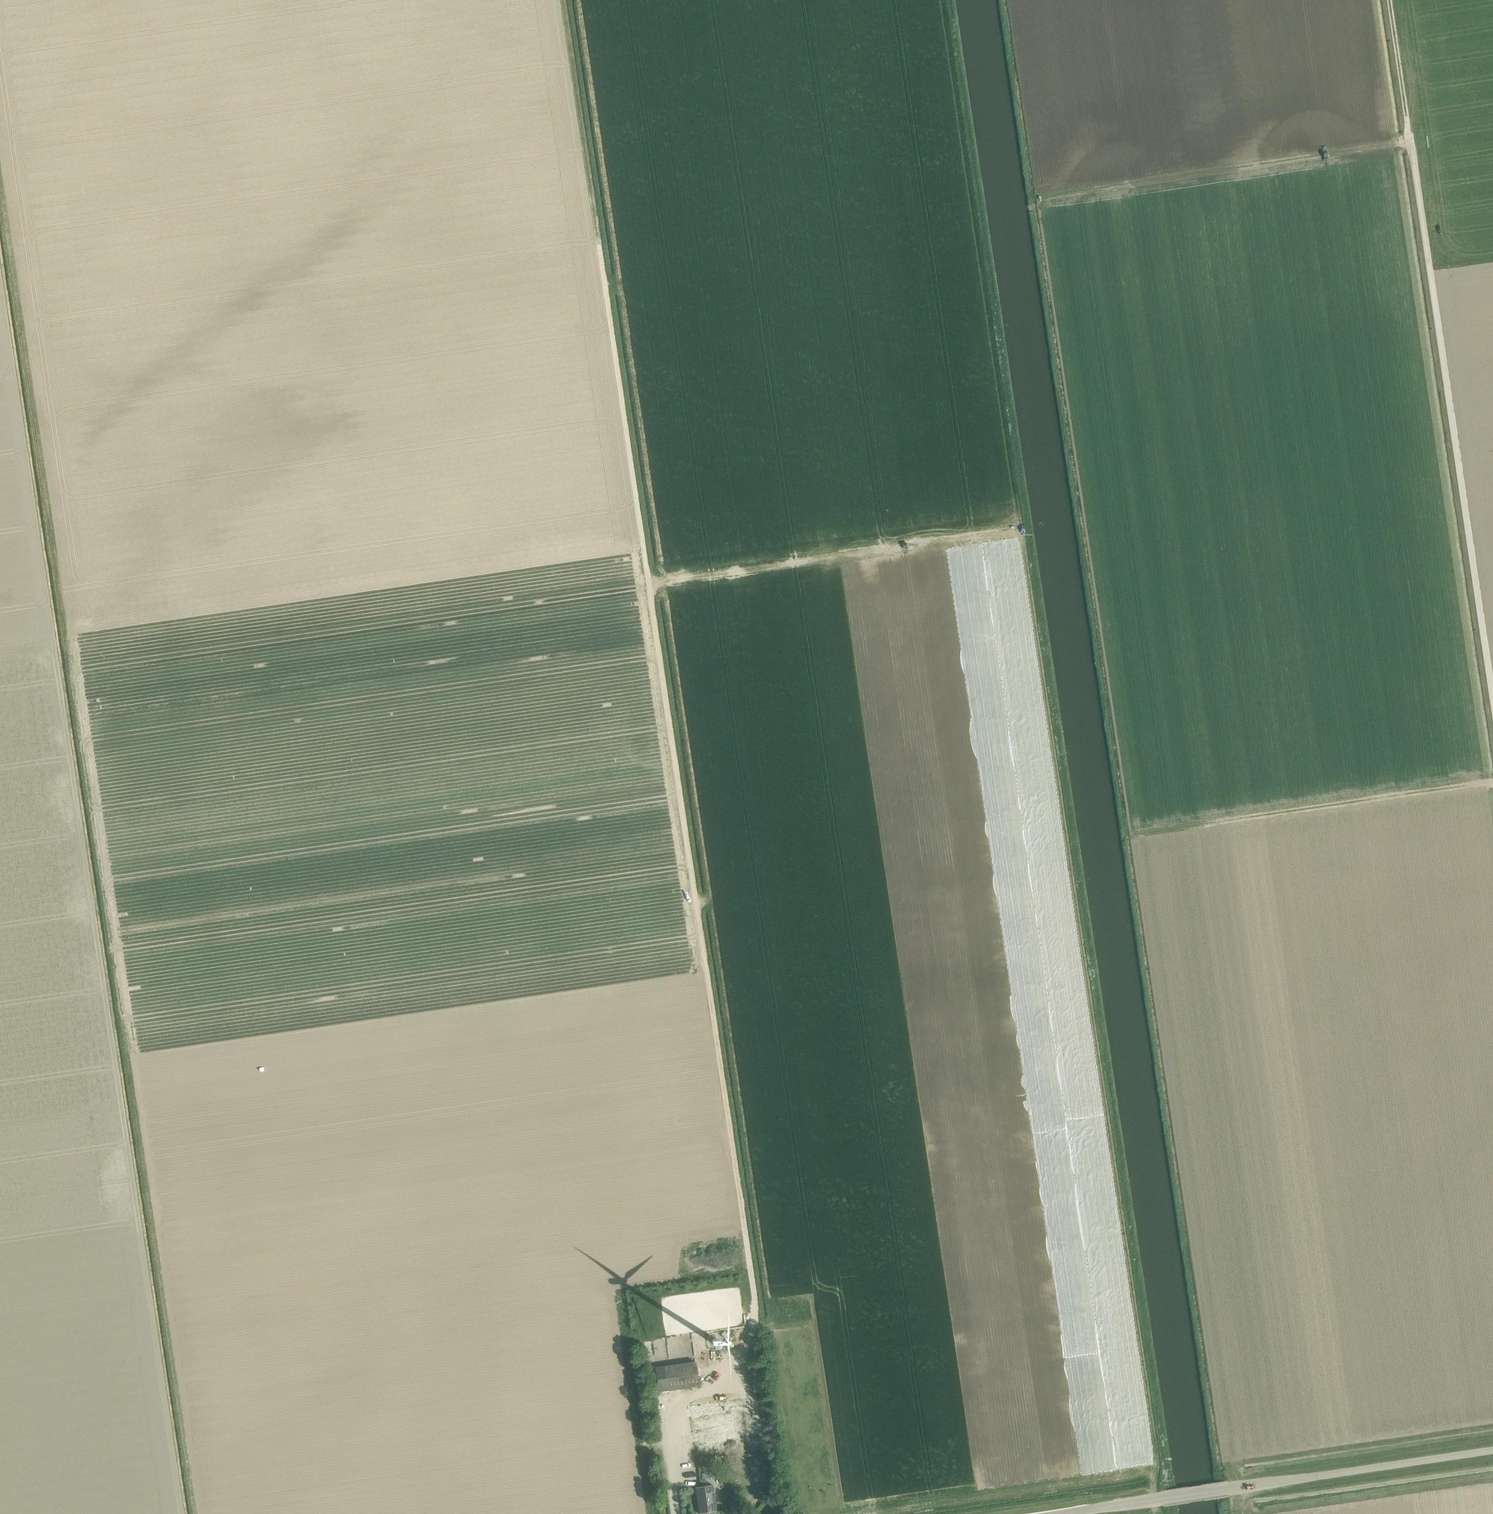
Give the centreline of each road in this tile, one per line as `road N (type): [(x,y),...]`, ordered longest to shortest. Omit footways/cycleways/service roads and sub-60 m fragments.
road 1 (track): [(1492,702),(1390,0)]
road 2 (unclassified): [(1047,1513),(1492,1448)]

